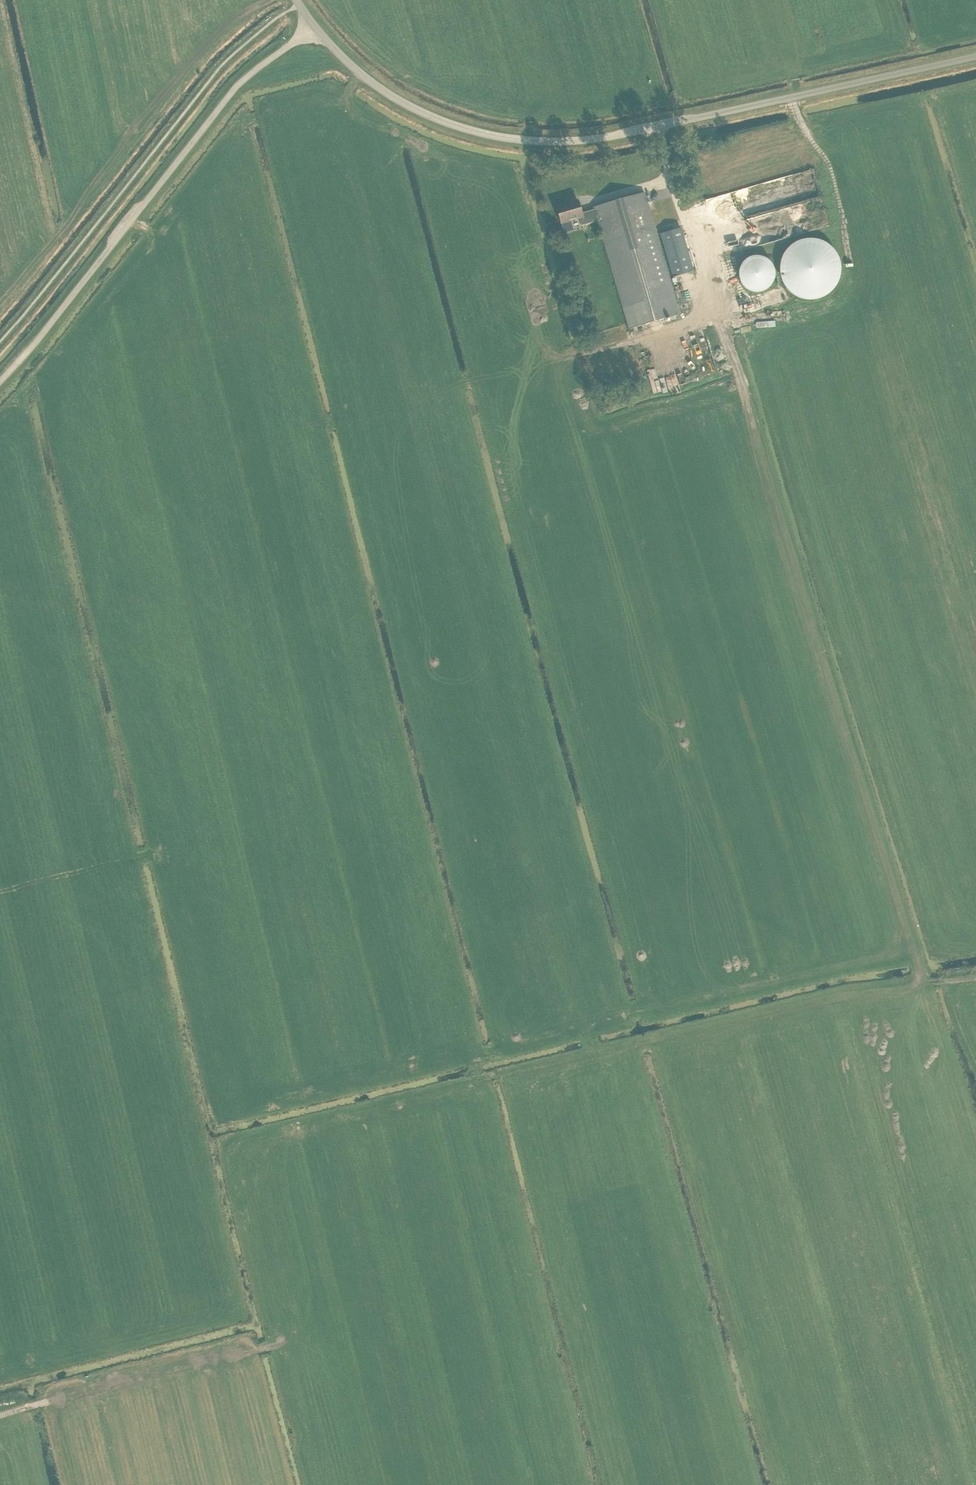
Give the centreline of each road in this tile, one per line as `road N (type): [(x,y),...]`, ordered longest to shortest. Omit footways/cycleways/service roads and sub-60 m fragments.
road 1 (unclassified): [(975,56),(593,139),(523,139),(444,122),(382,89),(343,59),(295,0)]

